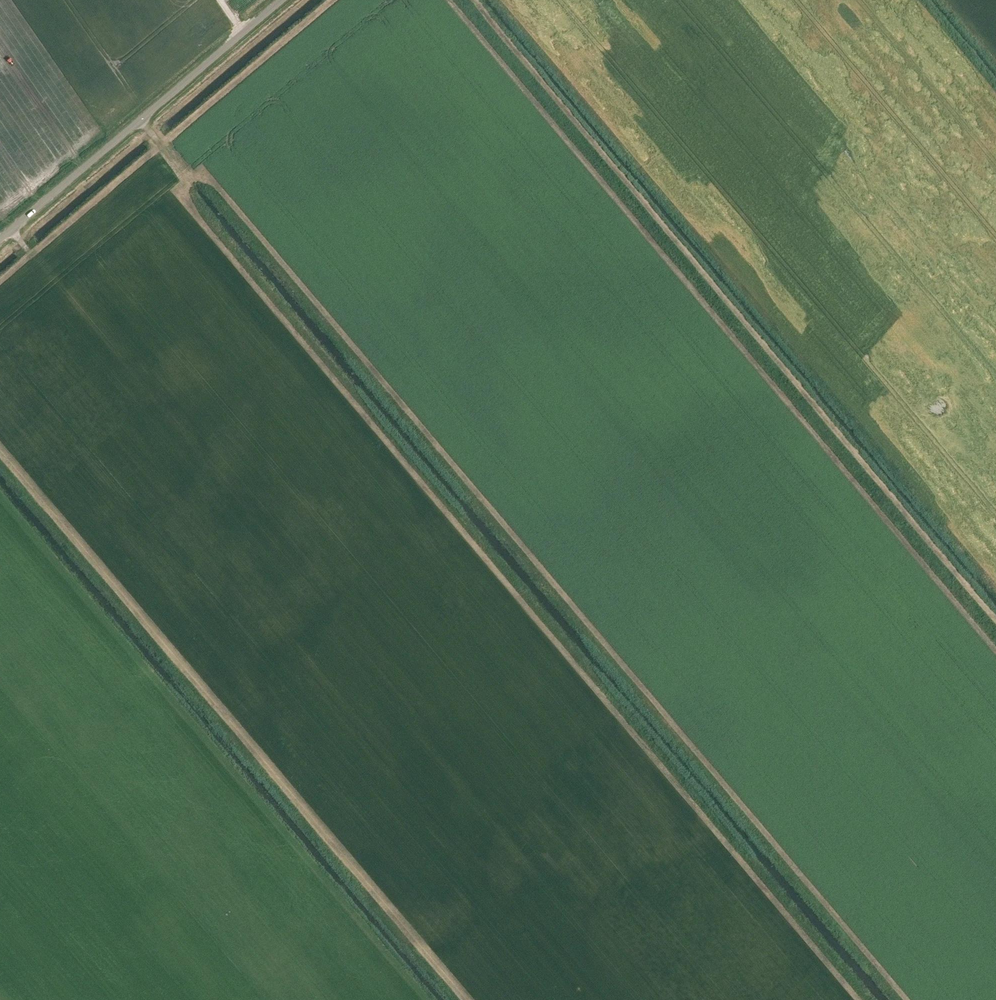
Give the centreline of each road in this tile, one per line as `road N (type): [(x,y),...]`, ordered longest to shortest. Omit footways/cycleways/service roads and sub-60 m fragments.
road 1 (unclassified): [(0,239),(282,0)]

